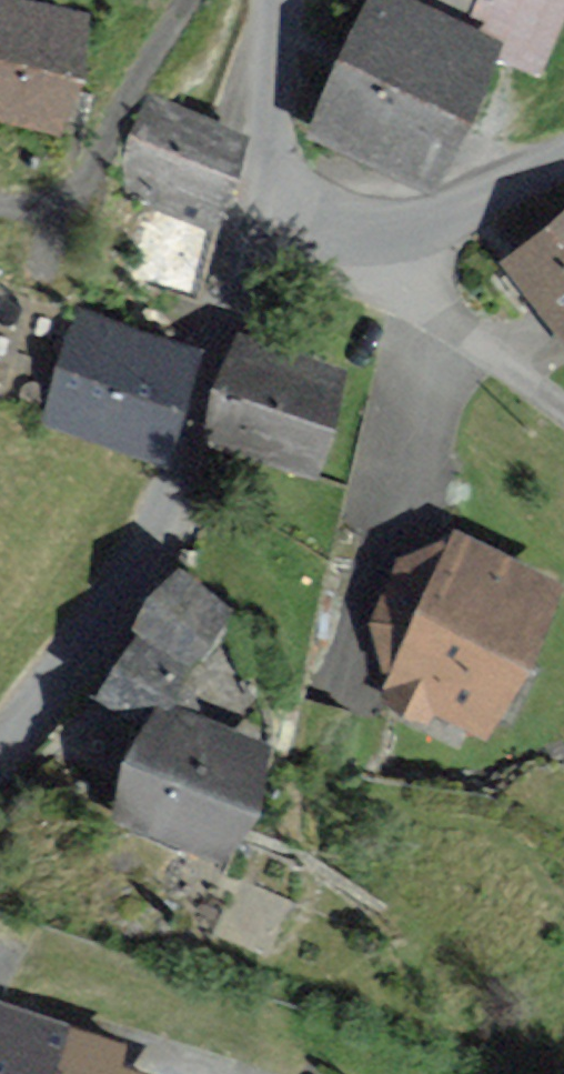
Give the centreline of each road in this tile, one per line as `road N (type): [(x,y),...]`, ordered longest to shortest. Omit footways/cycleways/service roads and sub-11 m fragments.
road 1 (unclassified): [(278,192),(207,374),(171,511),(145,559),(0,757)]
road 2 (residential): [(0,204),(43,207),(76,193),(185,0)]
road 3 (residential): [(378,226),(382,248),(412,291),(563,410)]
road 4 (unclassified): [(378,226),(444,218),(563,162)]
road 5 (unclassified): [(279,0),(267,156),(278,192)]

